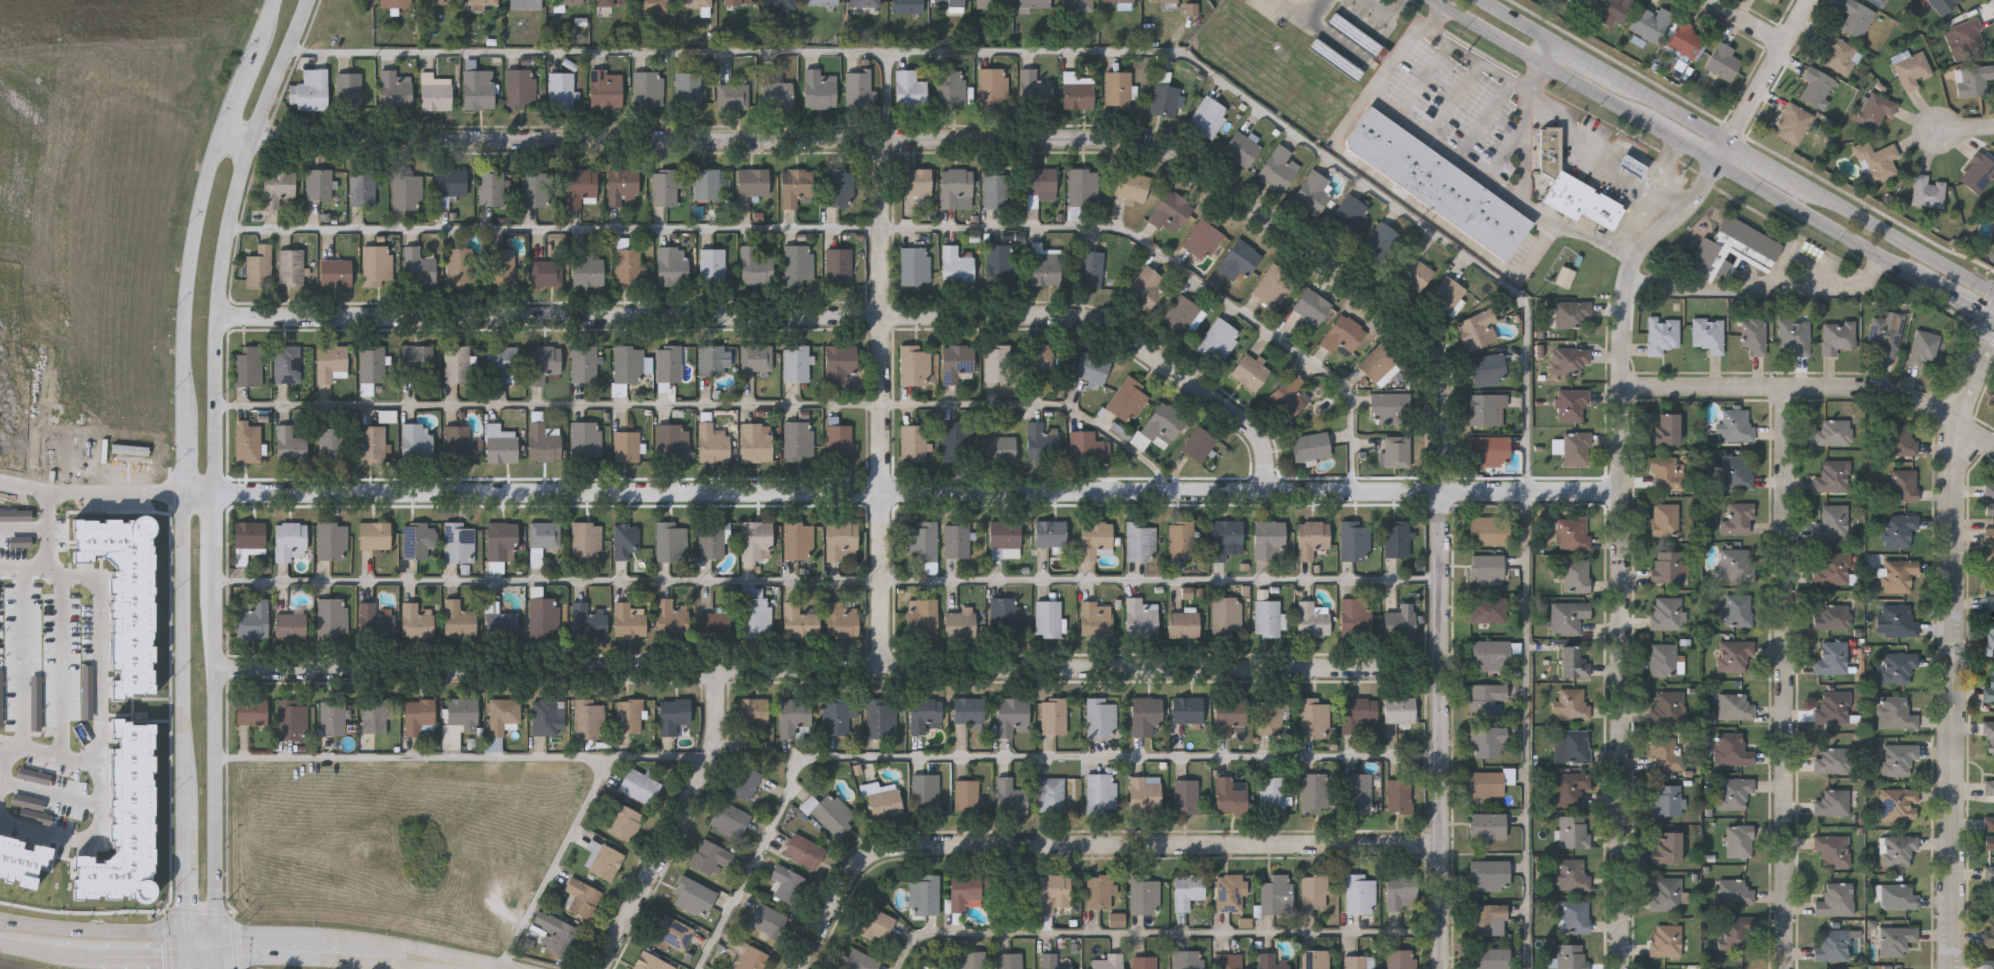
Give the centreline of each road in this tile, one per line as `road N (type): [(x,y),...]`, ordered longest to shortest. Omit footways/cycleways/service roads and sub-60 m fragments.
road 1 (residential): [(227,137),(1136,140),(1164,149),(1409,322),(1438,356),(1443,968)]
road 2 (residential): [(1444,667),(220,669)]
road 3 (residential): [(1444,495),(221,498)]
road 4 (residential): [(1270,494),(1267,458),(1250,425),(1086,319),(222,318)]
road 5 (tertiary): [(280,0),(205,199),(191,276),(194,932)]
road 6 (residential): [(1717,161),(1686,213),(1642,253),(1629,285),(1622,968)]
road 7 (residential): [(1444,847),(896,847),(865,863),(803,968)]
road 8 (residential): [(1993,342),(1955,443),(1954,968)]
road 9 (residential): [(1788,388),(1787,968)]
road 10 (residential): [(887,139),(885,671)]
road 11 (tertiary): [(221,498),(228,248),(256,139),(310,0)]
road 12 (residential): [(1624,388),(1904,394),(1993,445)]
road 13 (tertiary): [(222,933),(221,596)]
road 14 (residential): [(722,671),(714,764),(603,968)]
road 15 (tertiary): [(512,968),(325,936),(222,933)]
road 16 (secondary): [(1437,0),(1651,123)]
road 17 (secondary): [(1717,161),(1924,280)]
road 18 (secondary): [(1993,290),(1797,182)]
road 19 (tertiary): [(223,958),(427,968)]
road 20 (tertiary): [(194,932),(84,931),(0,919)]
road 21 (tertiary): [(0,945),(194,958)]
road 22 (residential): [(1623,493),(1444,495)]
road 23 (residential): [(1814,0),(1727,145)]
road 24 (secondary): [(1727,145),(1615,80)]

